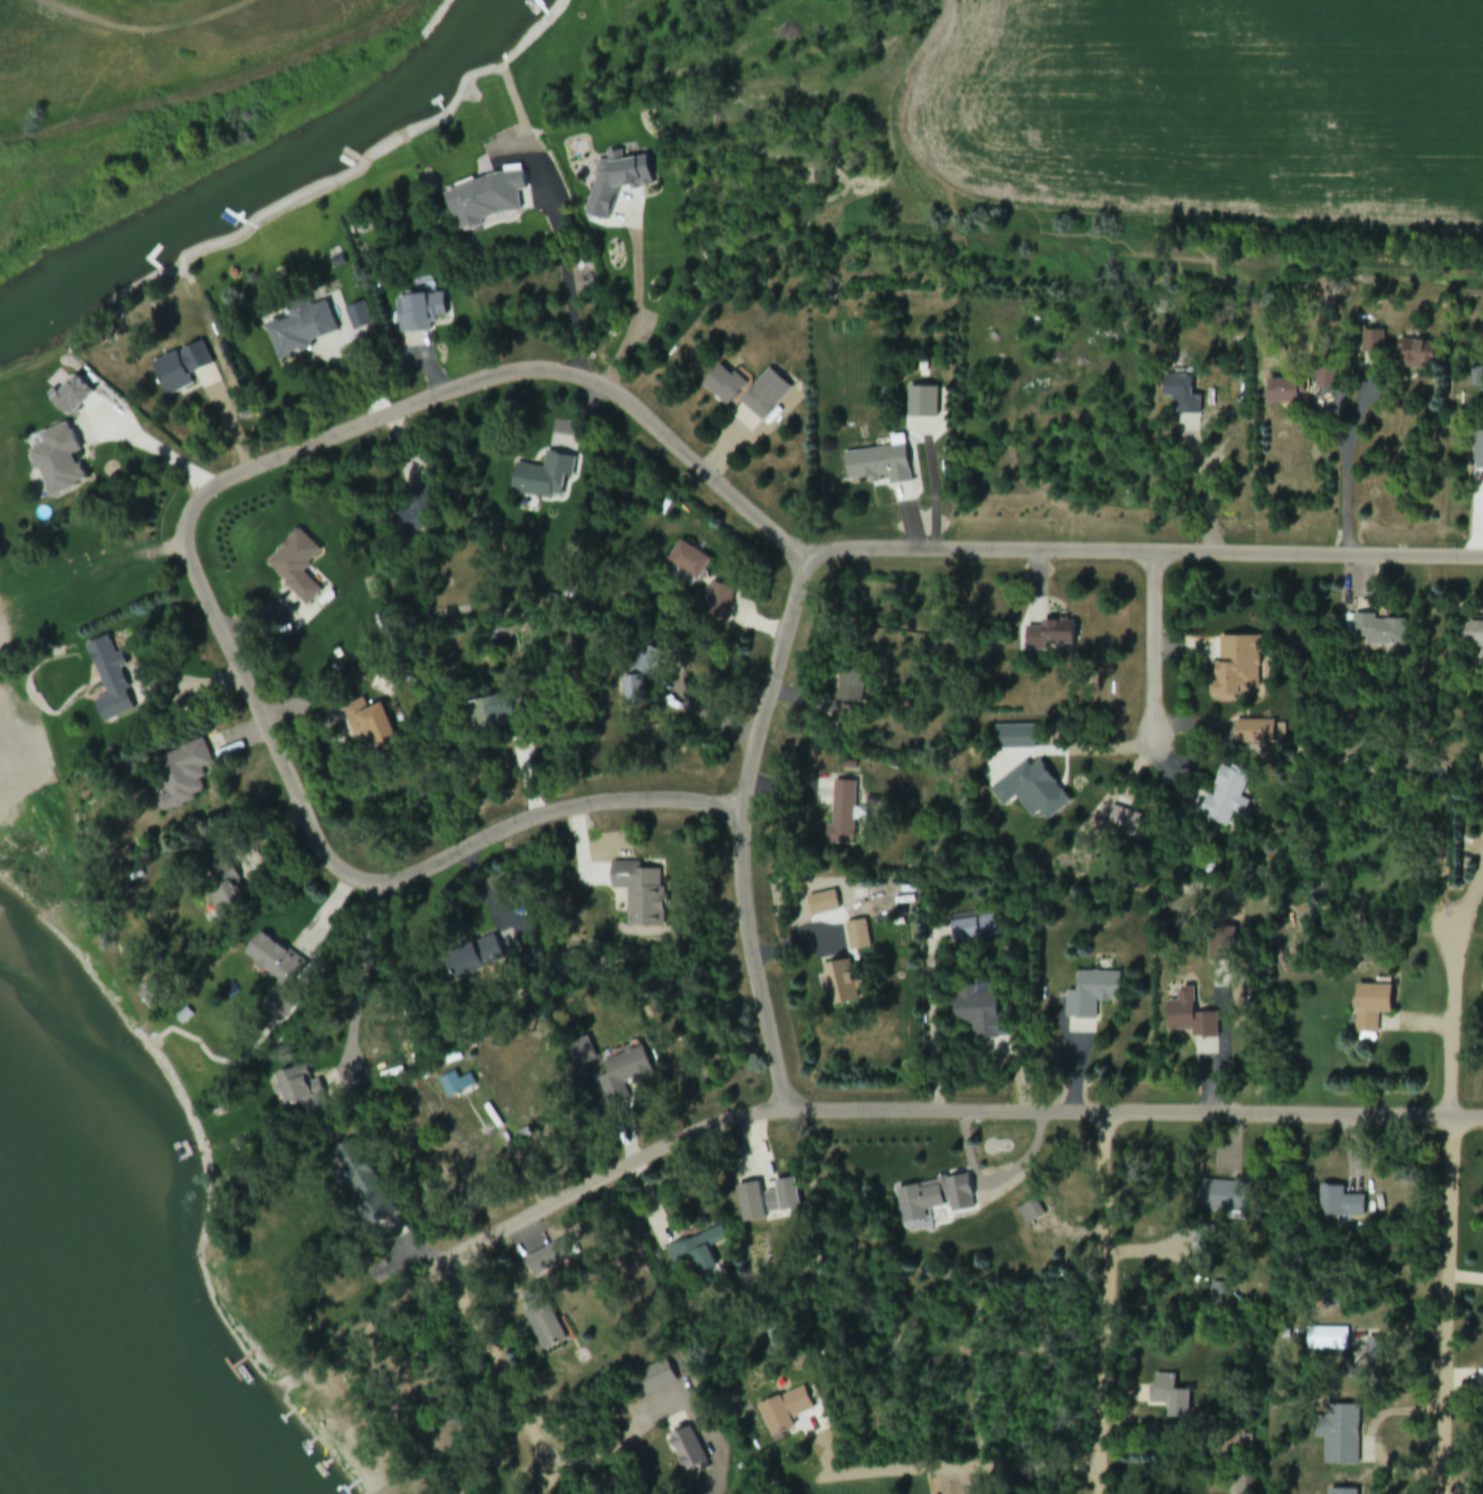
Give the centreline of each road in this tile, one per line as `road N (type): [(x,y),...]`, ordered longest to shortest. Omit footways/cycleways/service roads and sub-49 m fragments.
road 1 (residential): [(1482,556),(795,550),(618,393),(546,371),(490,377),(242,476),(196,510),(193,558),(320,845),(354,879),(384,889),(562,809),(745,809)]
road 2 (residential): [(1482,1118),(768,1112),(679,1140),(461,1252)]
road 3 (residential): [(1482,213),(1091,199),(995,173),(928,123),(928,84),(956,0)]
road 4 (residential): [(790,1111),(747,926),(743,822),(810,551)]
road 5 (residential): [(1445,1493),(1458,953)]
road 6 (residential): [(1104,1493),(1107,1115)]
road 7 (residential): [(1104,1465),(852,1481),(817,1443)]
road 8 (residential): [(561,1493),(460,1286),(450,1258),(461,1252)]
road 9 (residential): [(1156,553),(1158,735)]

